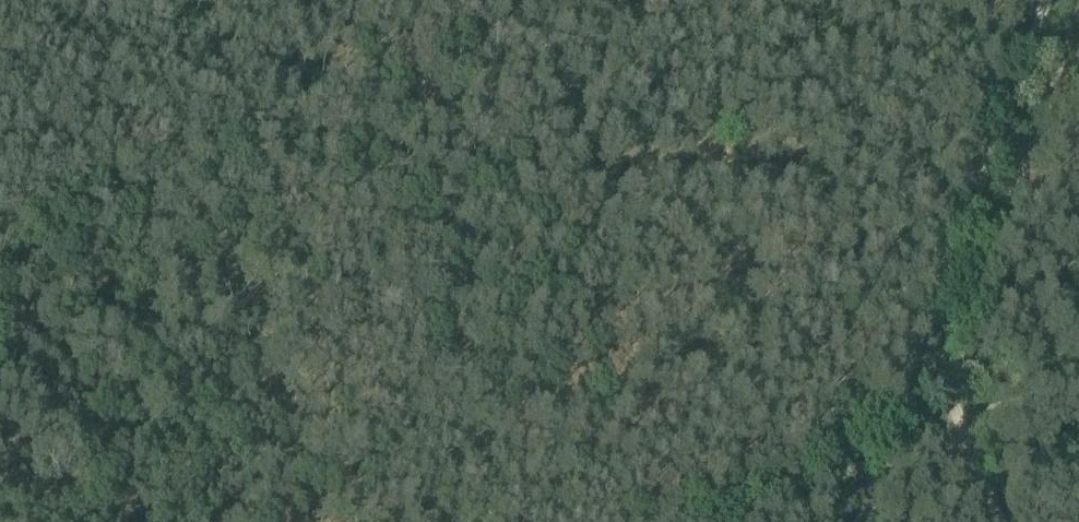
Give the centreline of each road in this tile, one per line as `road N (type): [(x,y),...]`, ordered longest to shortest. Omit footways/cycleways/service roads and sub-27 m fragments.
road 1 (track): [(1054,0),(937,336),(933,381),(944,441)]
road 2 (track): [(739,521),(944,441)]
road 3 (track): [(944,441),(1078,386)]

